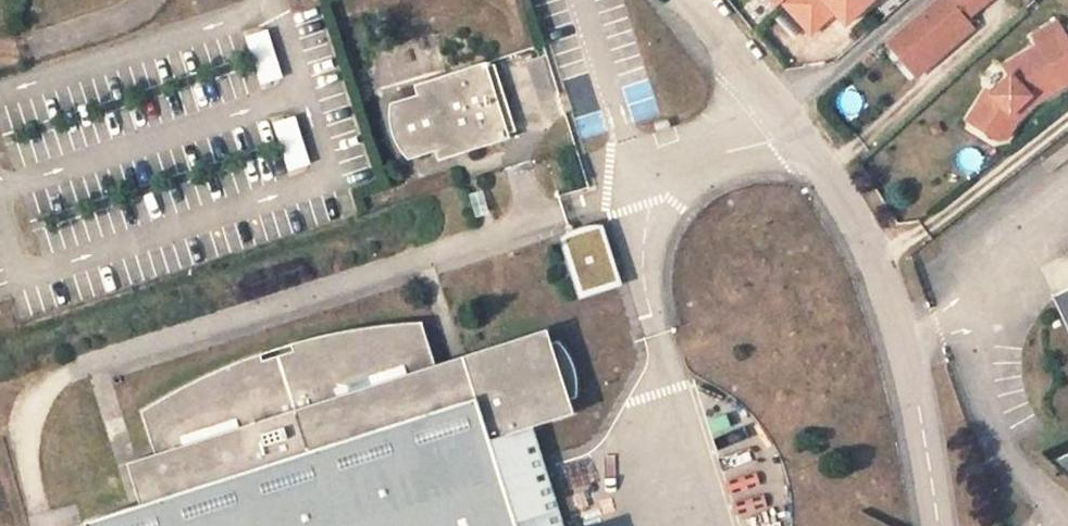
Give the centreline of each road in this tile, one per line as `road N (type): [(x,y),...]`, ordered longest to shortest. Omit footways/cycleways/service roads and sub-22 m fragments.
road 1 (residential): [(689,0),(822,175),(873,260),(900,342),(934,525)]
road 2 (residential): [(18,50),(146,0)]

